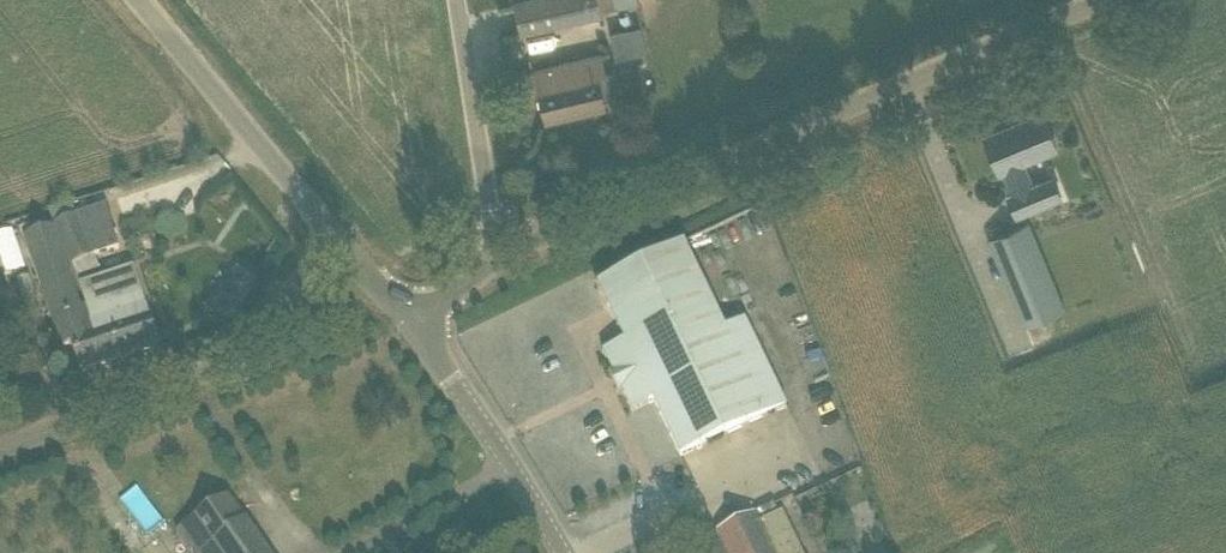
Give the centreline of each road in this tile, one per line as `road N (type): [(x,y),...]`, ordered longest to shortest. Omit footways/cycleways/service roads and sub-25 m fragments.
road 1 (unclassified): [(498,253),(1115,0)]
road 2 (unclassified): [(0,443),(192,375),(259,325),(333,237)]
road 3 (unclassified): [(333,237),(134,0)]
road 4 (unclassified): [(560,552),(399,312)]
road 5 (unclassified): [(498,253),(458,0)]

